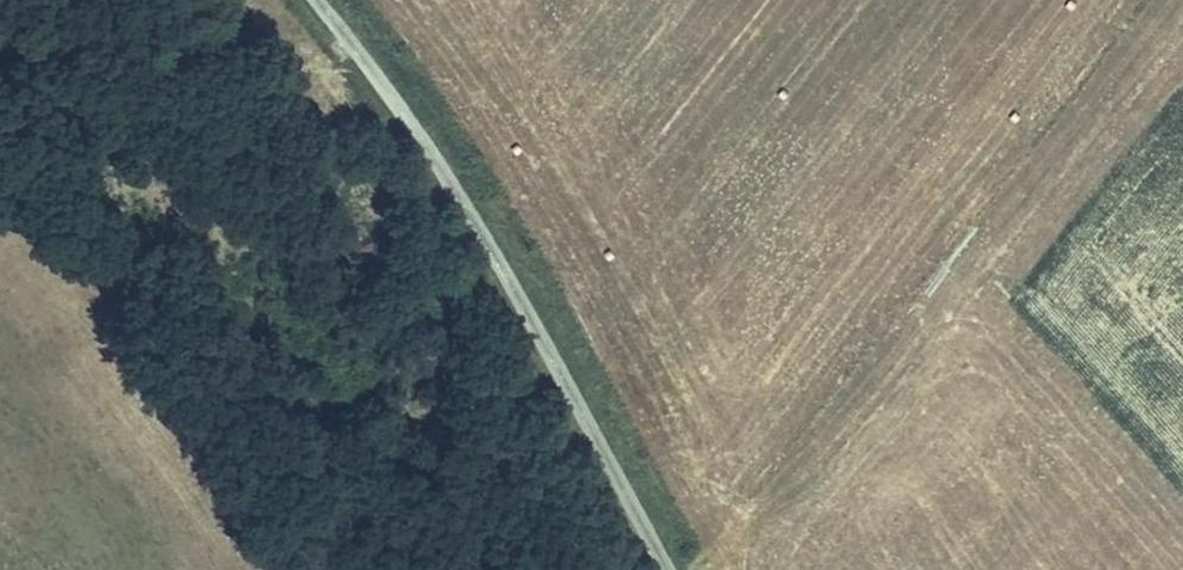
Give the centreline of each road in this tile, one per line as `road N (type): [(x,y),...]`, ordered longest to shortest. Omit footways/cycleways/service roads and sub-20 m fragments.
road 1 (unclassified): [(318,0),(421,138),(532,319),(669,569)]

